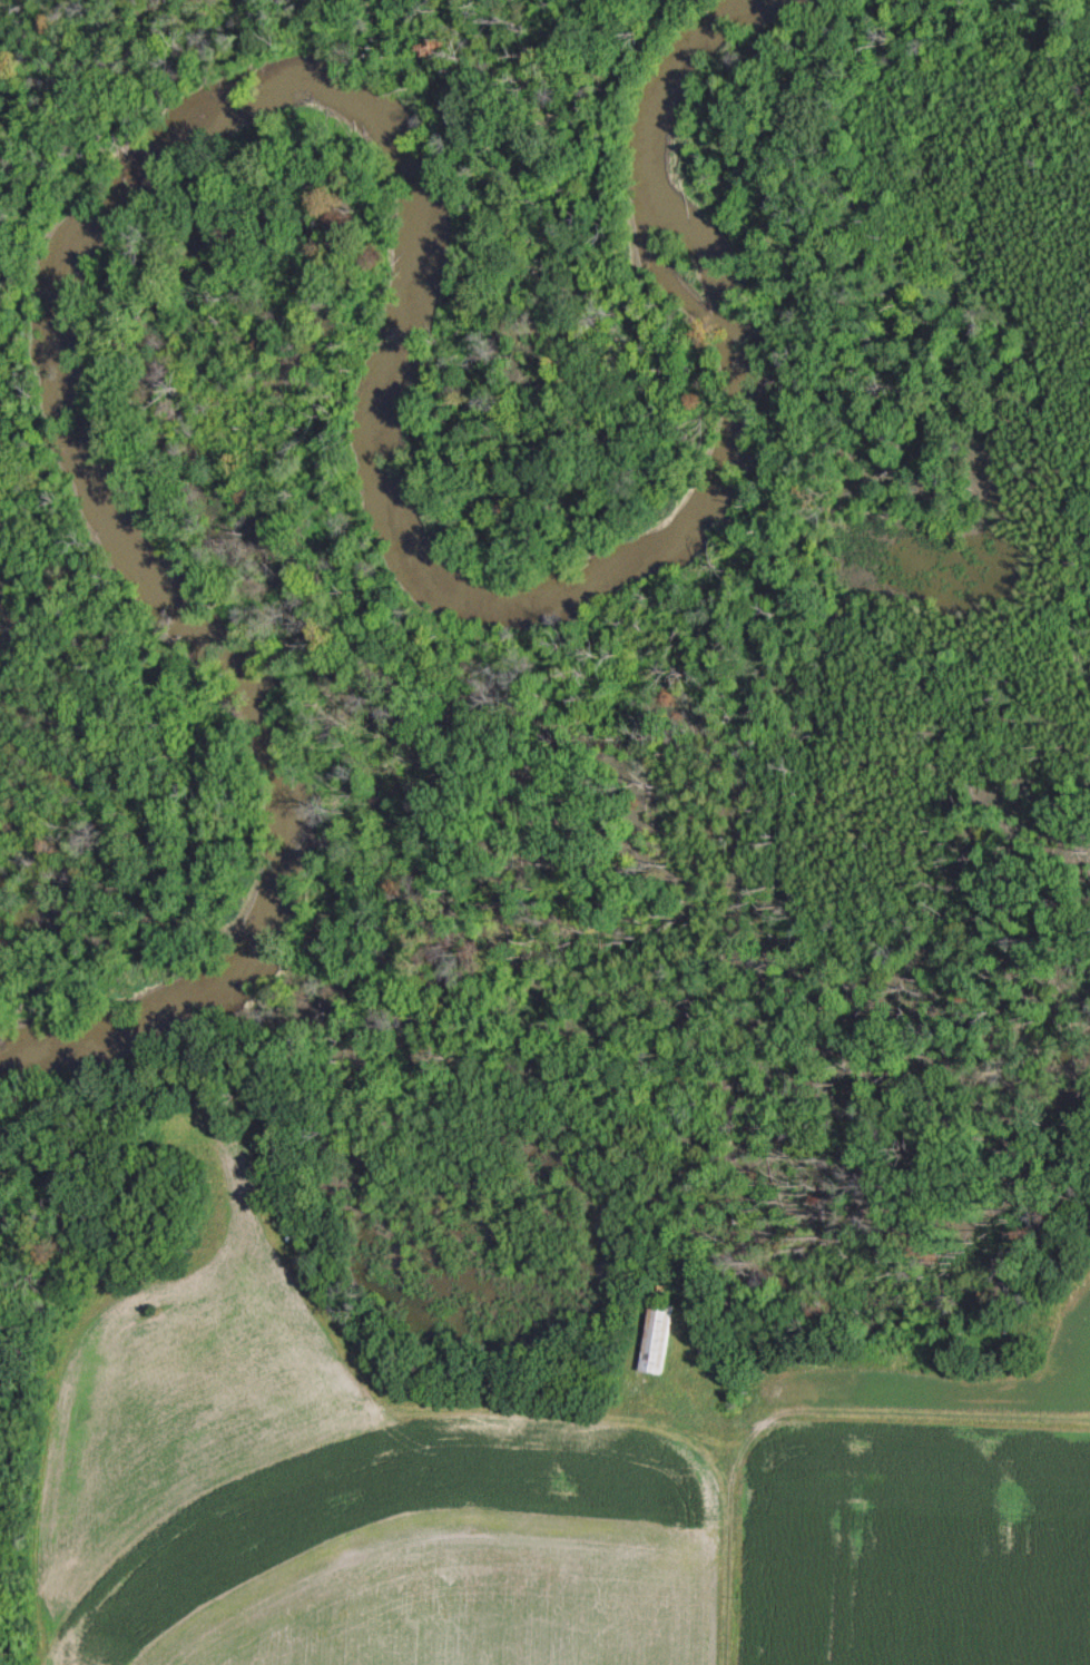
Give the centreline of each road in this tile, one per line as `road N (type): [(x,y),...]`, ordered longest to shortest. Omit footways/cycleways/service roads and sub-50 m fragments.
road 1 (residential): [(263,1273),(333,1369),(403,1414),(723,1430),(730,1449),(724,1664)]
road 2 (residential): [(723,1430),(1089,1407)]

